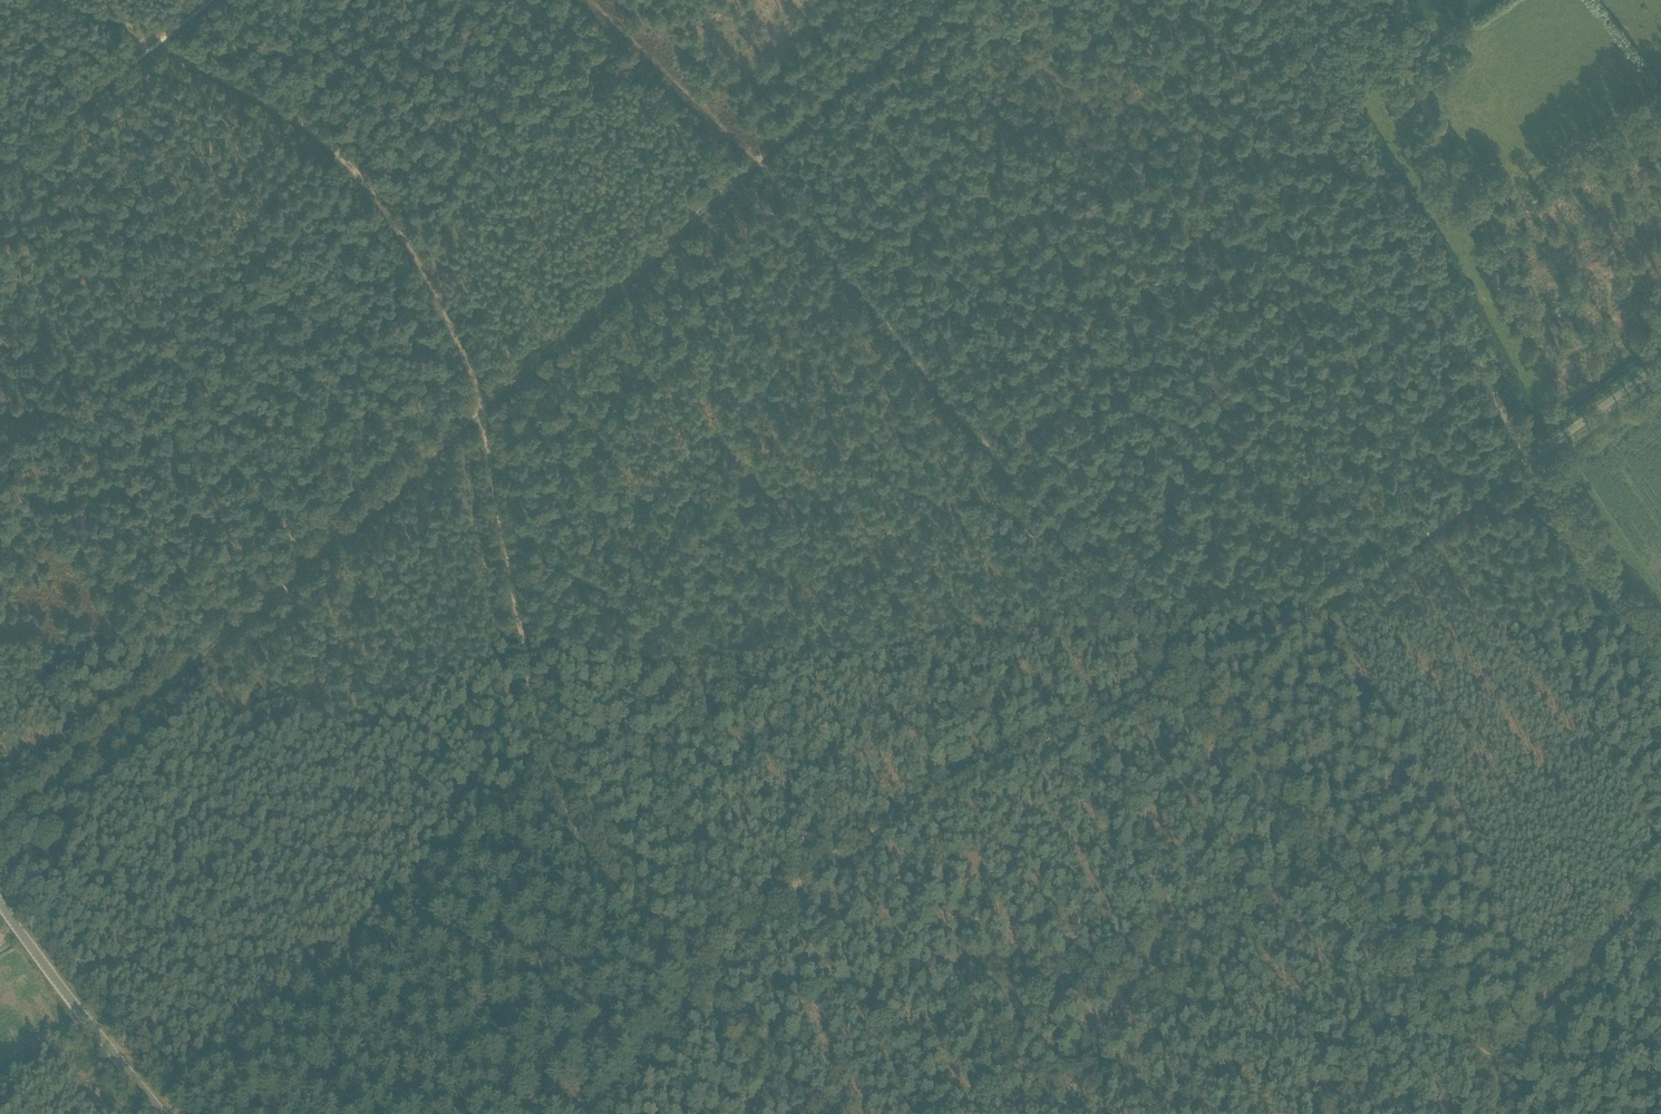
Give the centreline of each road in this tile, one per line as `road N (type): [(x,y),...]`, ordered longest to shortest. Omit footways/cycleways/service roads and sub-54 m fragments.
road 1 (track): [(0,830),(489,403)]
road 2 (track): [(1007,464),(761,165),(589,0)]
road 3 (track): [(701,993),(787,893),(847,849),(944,791),(1184,682)]
road 4 (track): [(489,403),(906,35)]
road 5 (track): [(555,770),(1007,464)]
road 6 (unclassified): [(1534,458),(1275,0)]
road 7 (track): [(555,770),(161,1103)]
road 8 (track): [(1494,1061),(1184,682)]
road 9 (track): [(1184,682),(1440,534),(1534,458)]
road 10 (track): [(244,91),(303,125),(390,209),(444,295),(489,403)]
road 11 (track): [(1041,1113),(1335,867)]
road 12 (track): [(489,403),(555,770)]
road 13 (track): [(1184,682),(1007,464)]
road 14 (tertiary): [(169,1113),(0,894)]
road 15 (track): [(701,993),(628,910),(555,770)]
road 16 (unclassified): [(1660,663),(1534,458)]
road 17 (track): [(145,40),(0,157)]
road 18 (track): [(831,1113),(701,993)]
road 19 (unclassified): [(1534,458),(1660,369)]
road 20 (track): [(701,993),(607,1113)]
road 21 (track): [(1575,976),(1660,883)]

